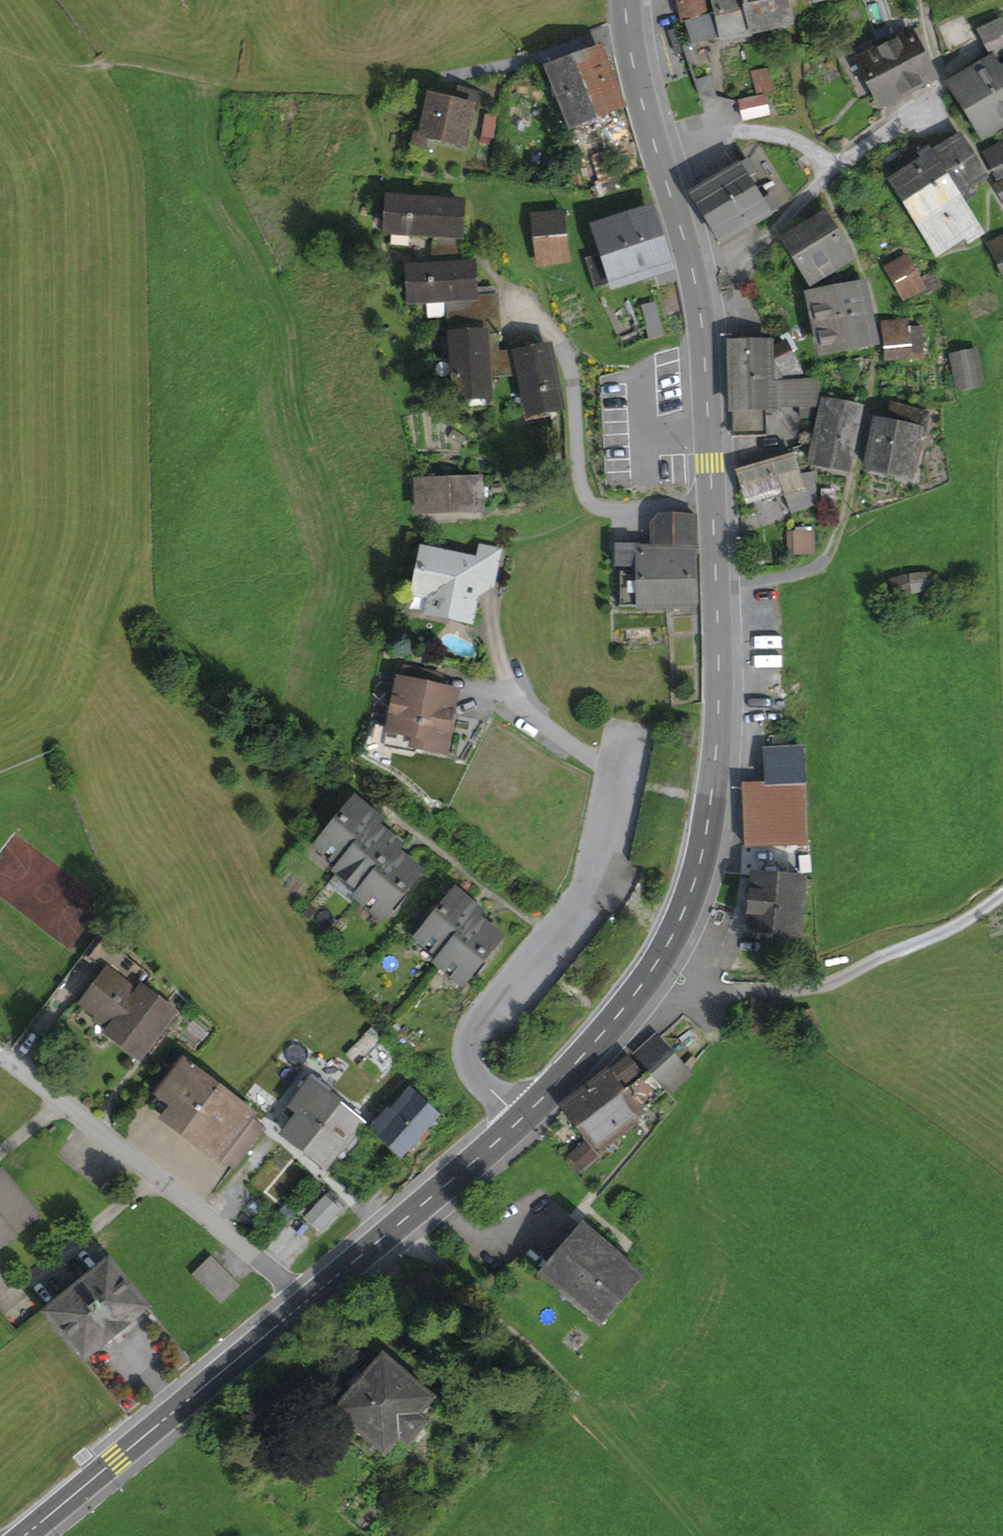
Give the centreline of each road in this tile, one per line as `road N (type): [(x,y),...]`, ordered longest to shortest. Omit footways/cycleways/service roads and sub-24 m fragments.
road 1 (primary): [(713,502),(718,696),(704,842),(664,947),(631,999)]
road 2 (track): [(715,587),(807,568),(843,514),(855,470),(878,317),(821,179)]
road 3 (residential): [(517,1121),(470,1066),(465,1044),(582,902),(599,861),(624,724)]
road 4 (residential): [(309,1300),(16,1065)]
road 5 (primary): [(309,1300),(25,1535)]
road 6 (residential): [(713,502),(594,505),(579,473),(563,346),(524,300)]
road 7 (primary): [(517,1121),(309,1300)]
road 8 (residential): [(704,329),(785,216),(842,159)]
road 9 (residential): [(842,159),(939,95),(943,79),(923,0)]
road 10 (residential): [(842,159),(778,134),(732,128),(659,150)]
road 11 (residential): [(631,999),(818,983)]
road 12 (primary): [(659,150),(704,329)]
road 13 (primary): [(704,329),(713,502)]
road 14 (primary): [(631,999),(517,1121)]
road 15 (primary): [(626,0),(659,150)]
road 16 (track): [(975,244),(936,257),(899,252),(867,280)]

